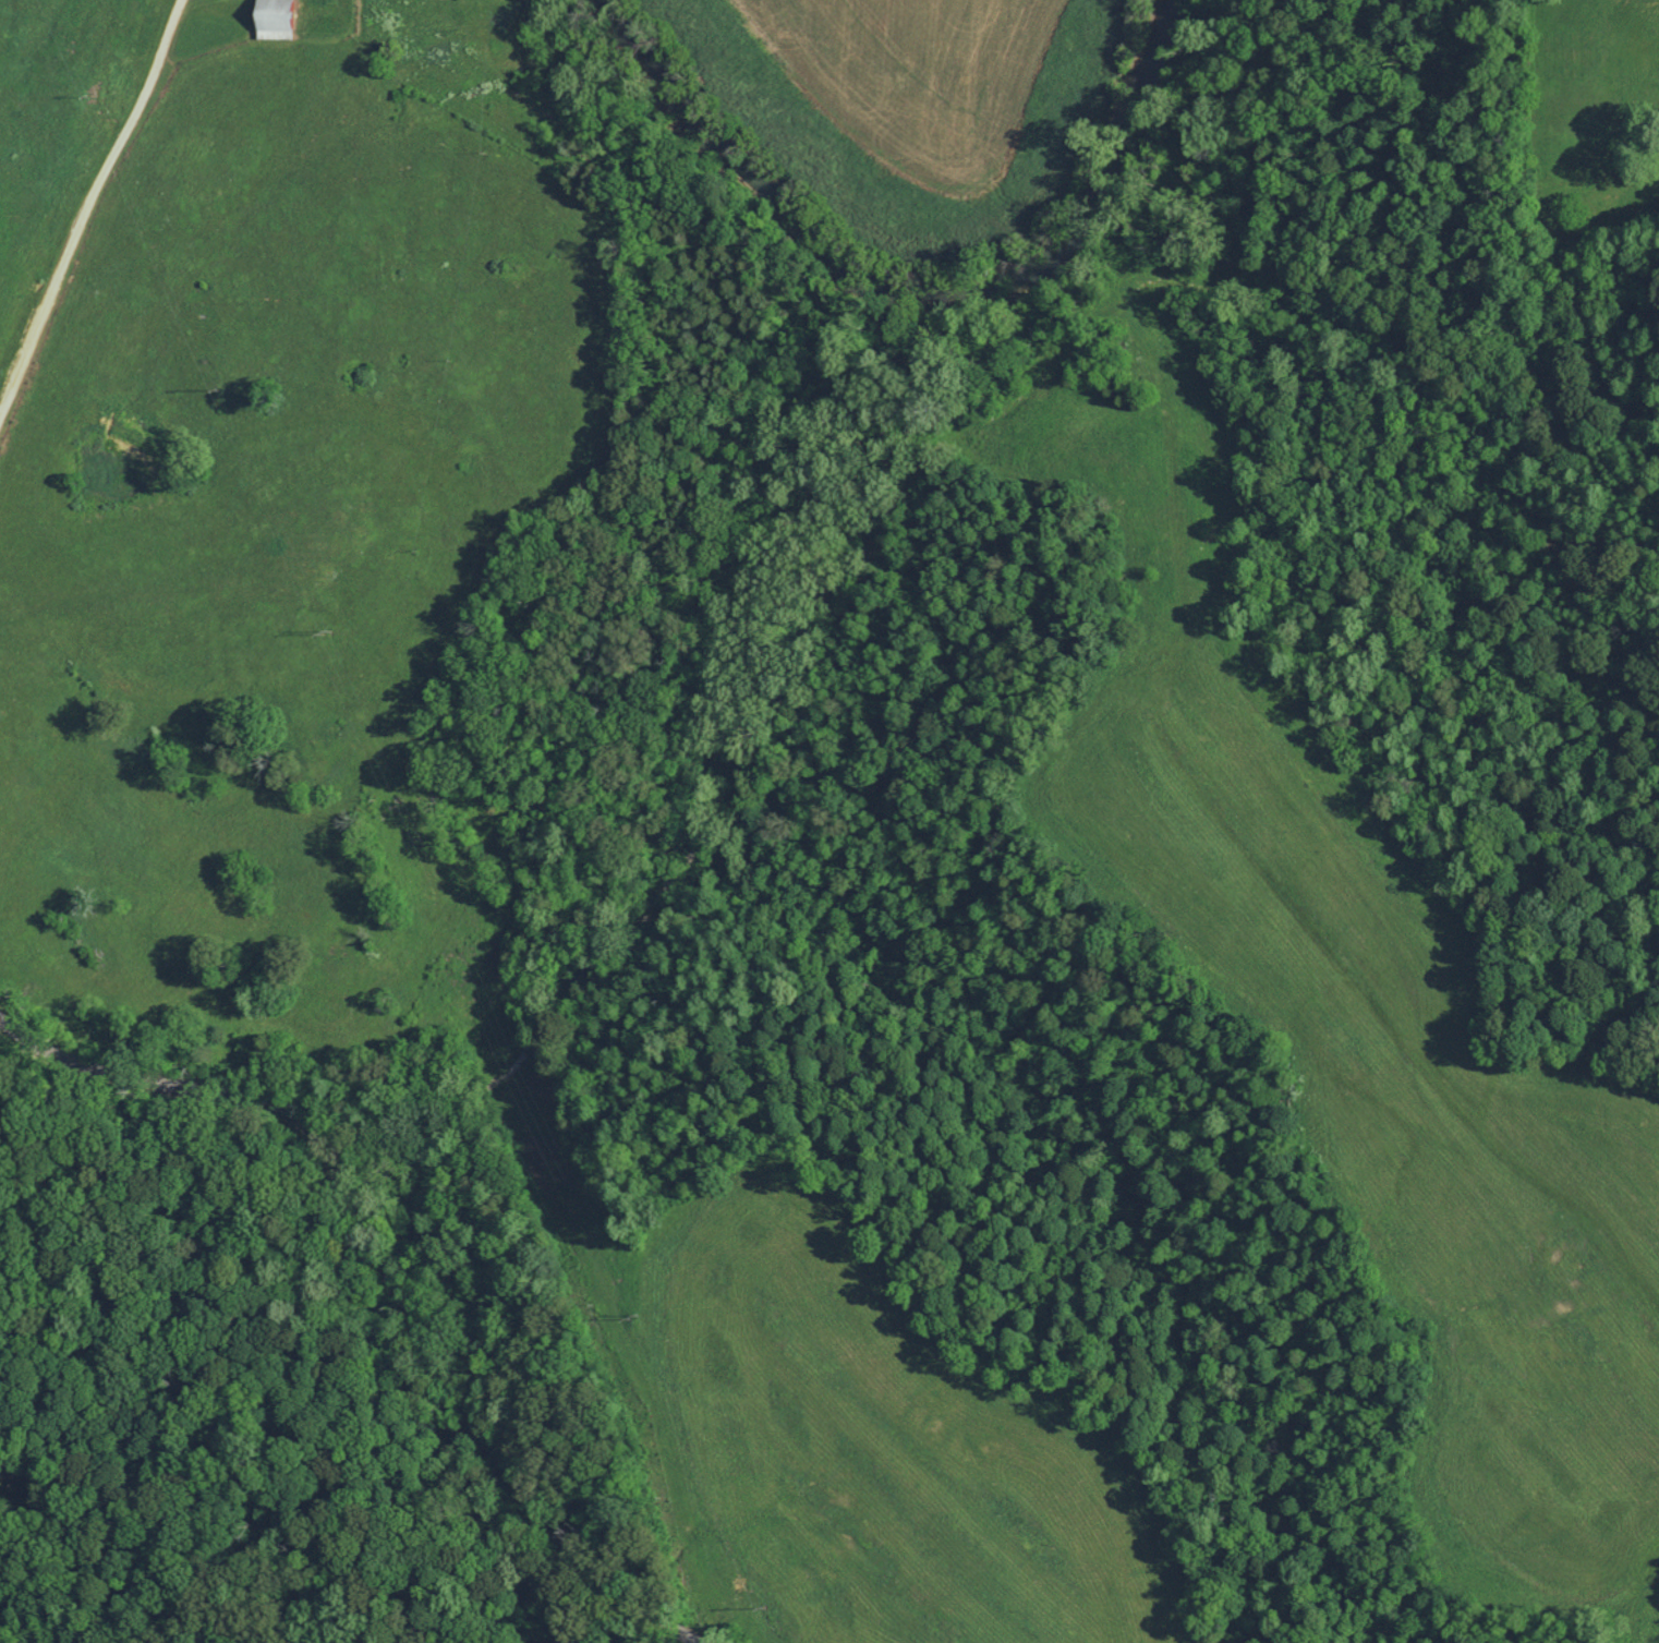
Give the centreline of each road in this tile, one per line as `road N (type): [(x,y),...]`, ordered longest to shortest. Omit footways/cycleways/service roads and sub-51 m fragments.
road 1 (residential): [(691,1642),(622,1594),(530,1497),(451,1381),(351,1203)]
road 2 (residential): [(351,1203),(327,1153),(292,1119),(106,1073),(0,1020)]

